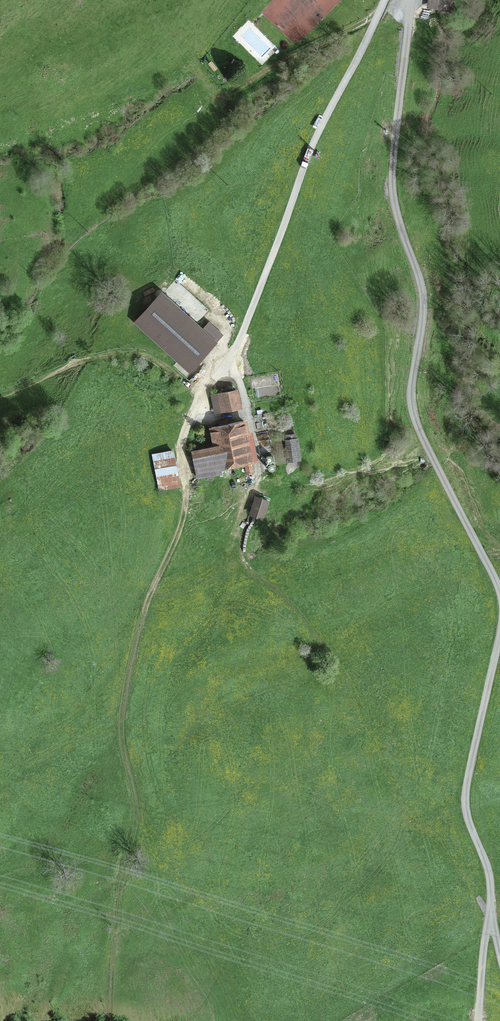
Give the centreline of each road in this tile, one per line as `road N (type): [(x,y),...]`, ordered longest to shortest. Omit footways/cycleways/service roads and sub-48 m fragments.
road 1 (track): [(107,1020),(137,809),(121,722),(145,606),(184,523),(188,429),(208,388),(232,363),(316,139),(386,0)]
road 2 (track): [(232,363),(255,394),(270,464),(250,528),(250,563),(345,673),(403,803),(489,914)]
road 3 (residential): [(499,592),(411,403),(423,297),(393,173),(412,0)]
road 4 (residential): [(478,1020),(491,888),(466,793),(499,634)]
road 5 (track): [(202,399),(137,357),(65,370),(0,397)]
road 6 (track): [(379,15),(221,103)]

